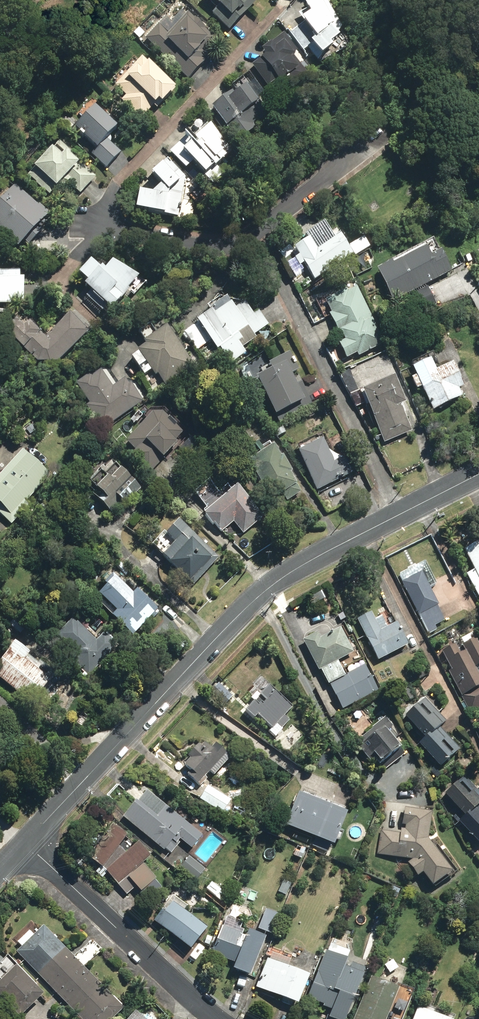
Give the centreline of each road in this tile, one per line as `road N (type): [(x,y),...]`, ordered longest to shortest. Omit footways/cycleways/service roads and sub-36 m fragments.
road 1 (residential): [(400,514),(260,595),(27,844)]
road 2 (residential): [(254,243),(101,229),(114,190),(257,40)]
road 3 (residential): [(400,514),(254,243)]
road 4 (residential): [(27,844),(220,1018)]

